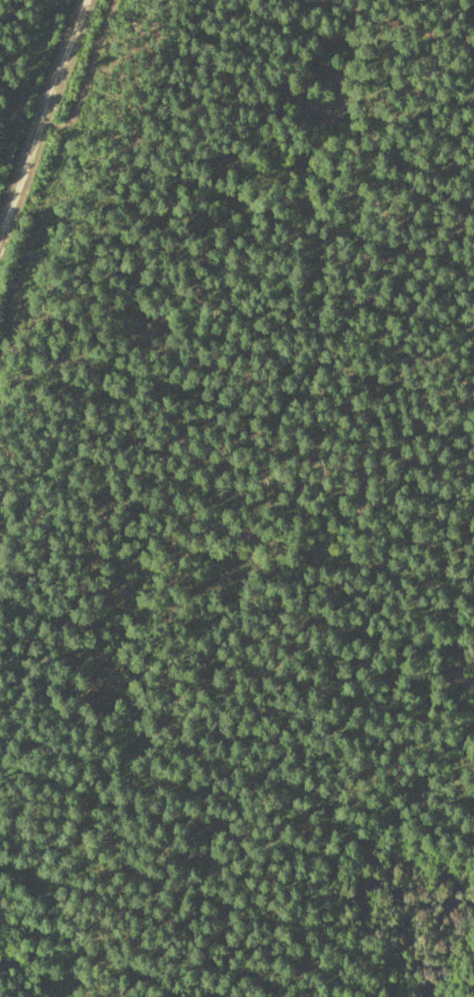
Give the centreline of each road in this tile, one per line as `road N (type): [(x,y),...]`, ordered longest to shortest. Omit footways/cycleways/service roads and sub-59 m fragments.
road 1 (track): [(88,0),(0,246)]

